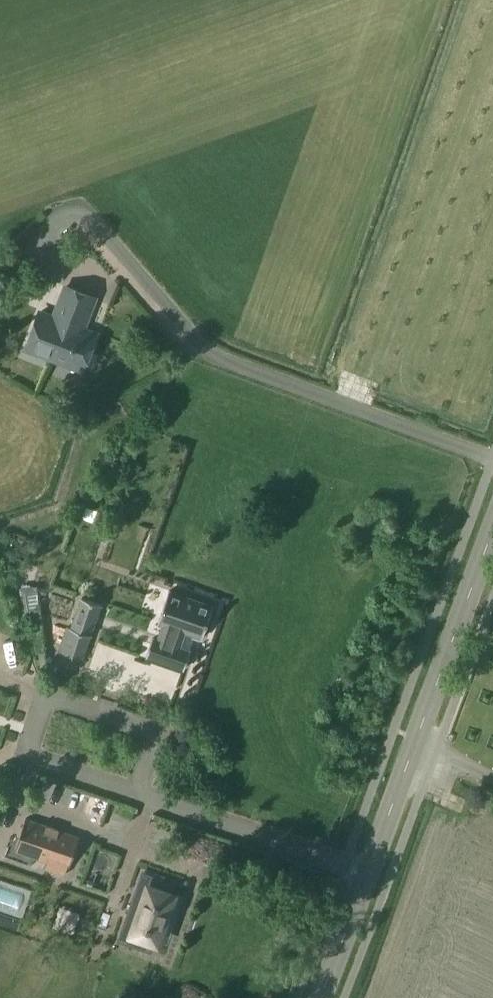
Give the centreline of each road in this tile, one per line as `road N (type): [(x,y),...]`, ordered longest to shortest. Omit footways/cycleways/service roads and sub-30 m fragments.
road 1 (tertiary): [(319,997),(492,527)]

